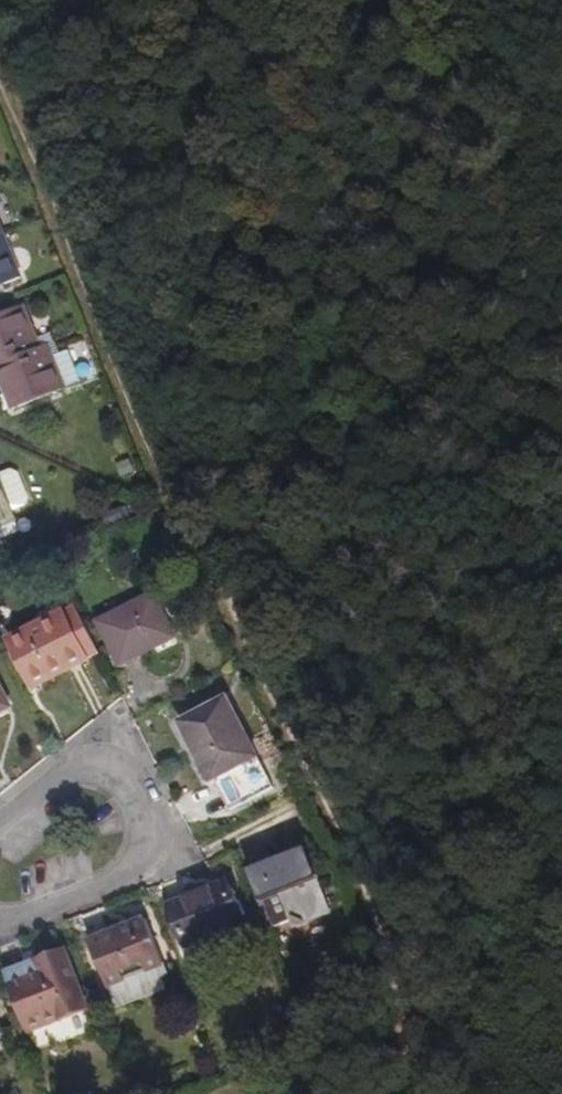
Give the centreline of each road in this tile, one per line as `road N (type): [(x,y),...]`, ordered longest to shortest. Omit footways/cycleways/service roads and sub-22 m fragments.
road 1 (residential): [(0,829),(86,786),(143,804),(160,848),(116,882),(0,912)]

